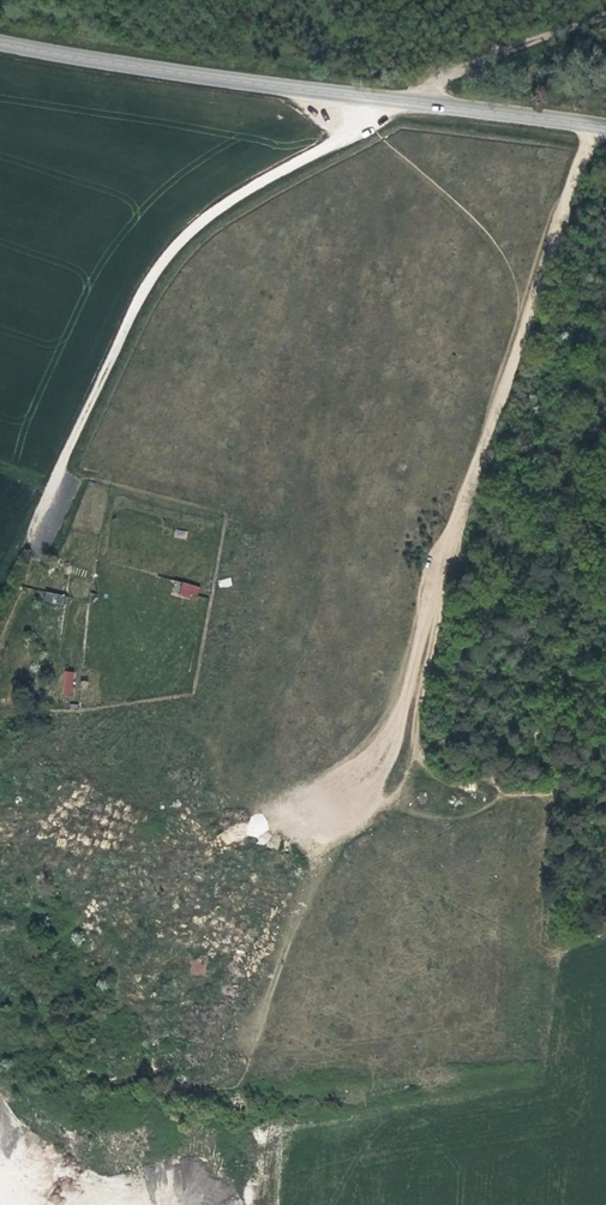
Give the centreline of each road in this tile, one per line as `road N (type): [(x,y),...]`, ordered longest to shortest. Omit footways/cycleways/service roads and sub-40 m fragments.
road 1 (track): [(32,534),(143,292),(187,234),(399,100),(605,15)]
road 2 (track): [(593,124),(481,469),(436,575),(390,743),(365,782),(308,819)]
road 3 (tertiary): [(605,126),(0,43)]
road 4 (track): [(332,803),(335,827),(284,948),(246,1072),(234,1088),(198,1087)]
road 5 (track): [(436,575),(436,621),(413,741),(417,759)]

